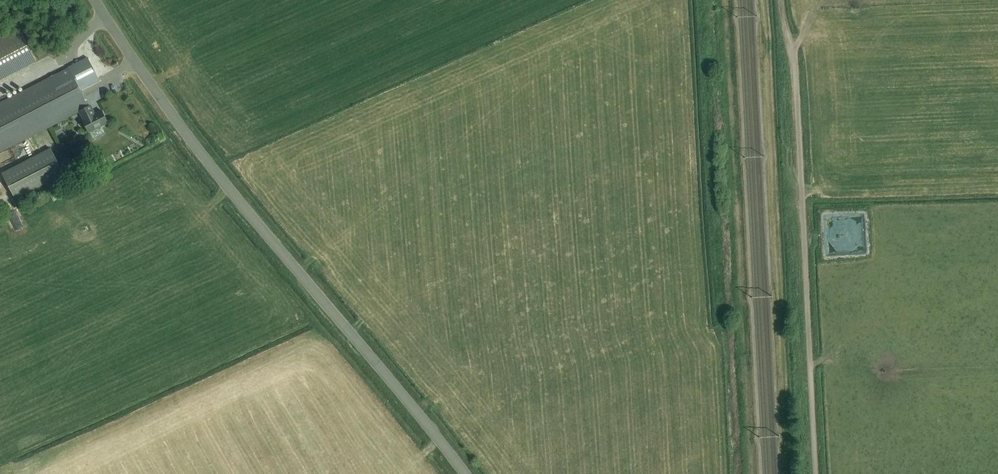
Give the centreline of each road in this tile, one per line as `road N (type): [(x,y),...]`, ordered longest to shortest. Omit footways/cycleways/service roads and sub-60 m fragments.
road 1 (unclassified): [(466,473),(202,155),(96,0)]
road 2 (unclassified): [(817,473),(795,54)]

